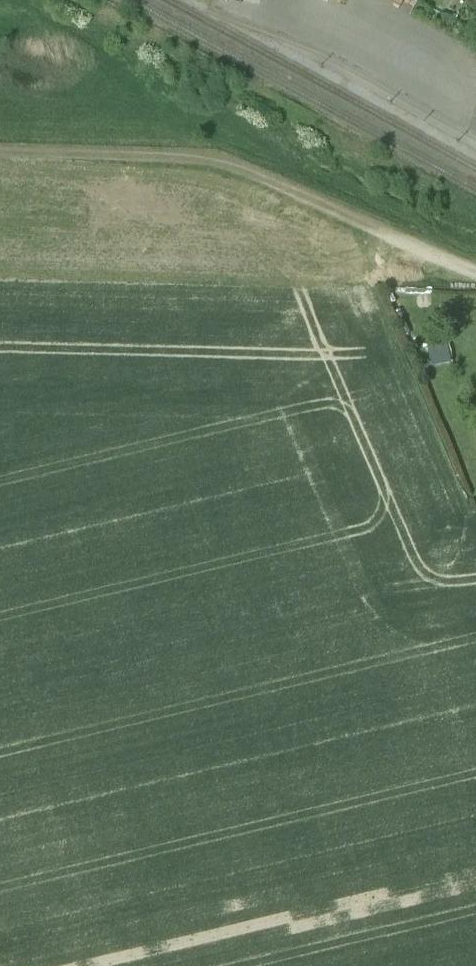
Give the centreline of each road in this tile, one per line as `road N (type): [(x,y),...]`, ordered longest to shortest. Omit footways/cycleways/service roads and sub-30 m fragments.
road 1 (track): [(475,268),(216,159),(0,153)]

